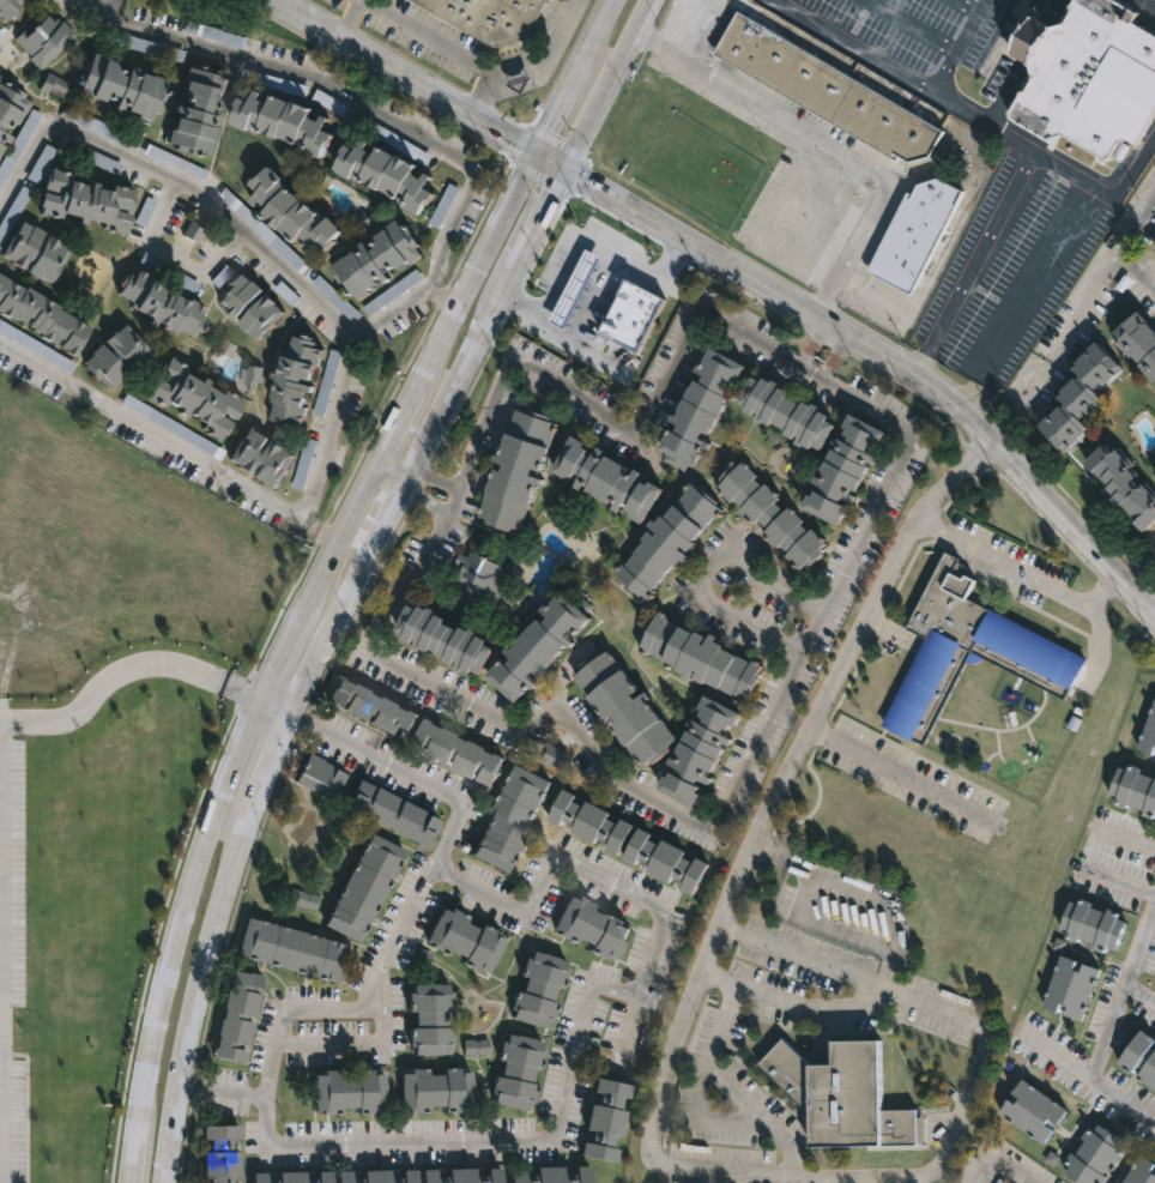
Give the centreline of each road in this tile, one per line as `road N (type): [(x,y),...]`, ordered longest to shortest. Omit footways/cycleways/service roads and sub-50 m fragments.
road 1 (tertiary): [(377,463),(264,701),(175,935),(130,1182)]
road 2 (tertiary): [(1154,617),(944,399),(568,173)]
road 3 (tertiary): [(164,1182),(207,954),(252,807)]
road 4 (tertiary): [(537,155),(270,0)]
road 5 (tertiary): [(537,155),(418,391)]
road 6 (tertiary): [(406,477),(520,268)]
road 7 (tertiary): [(568,173),(654,0)]
road 8 (tertiary): [(294,718),(376,545)]

